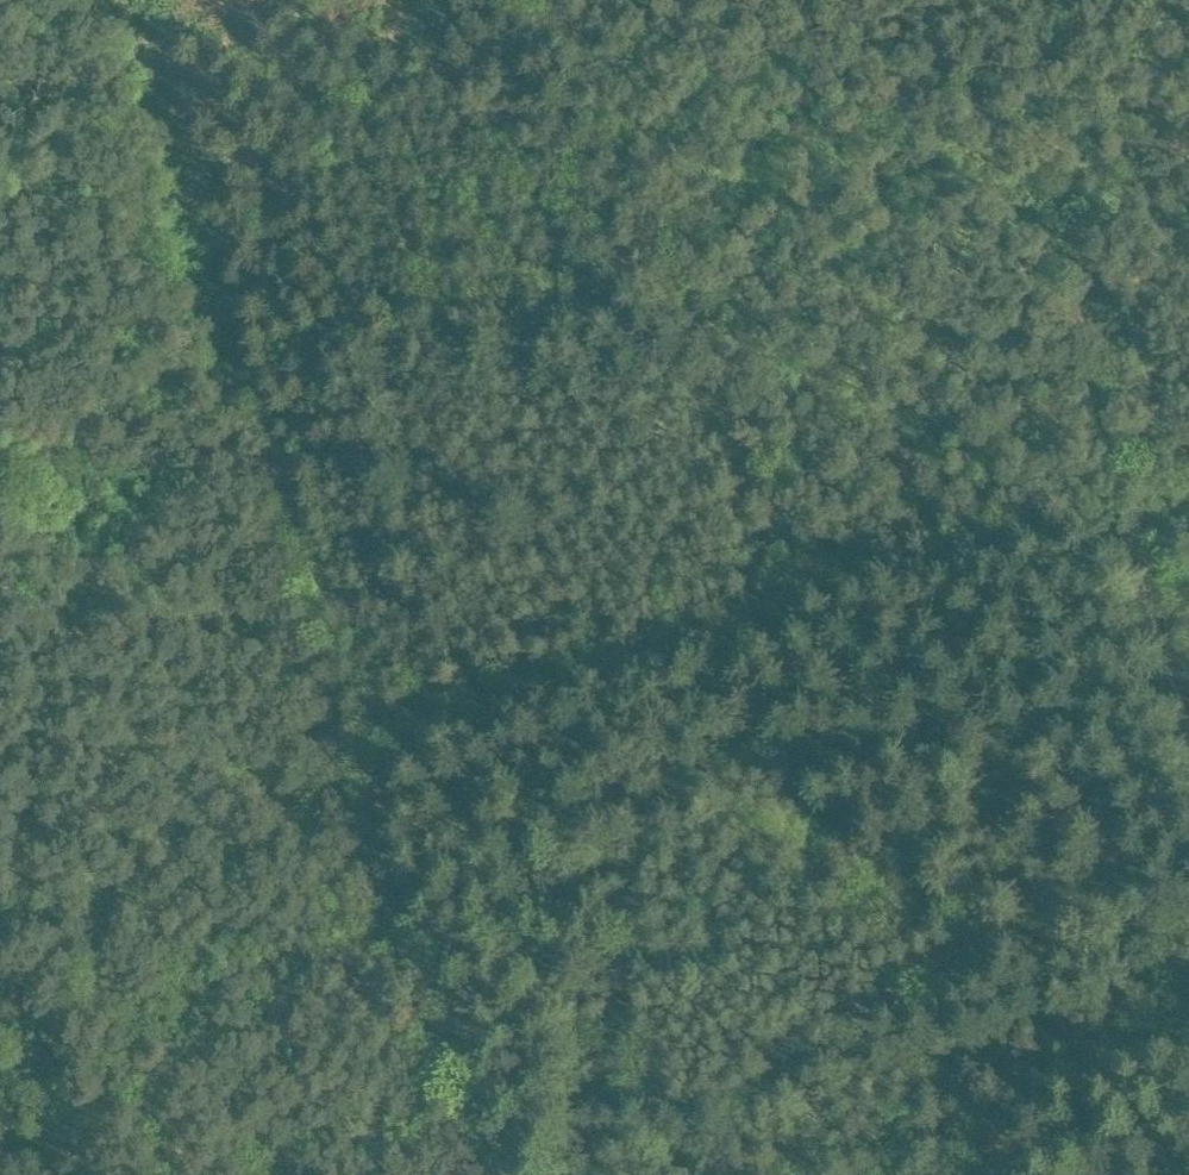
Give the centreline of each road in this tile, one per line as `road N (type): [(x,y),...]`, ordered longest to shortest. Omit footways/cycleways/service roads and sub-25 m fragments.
road 1 (track): [(1188,747),(1142,610),(1136,459),(1150,410),(1137,278),(1155,217),(1161,148),(1145,118),(1110,94),(1043,21),(1035,0)]

